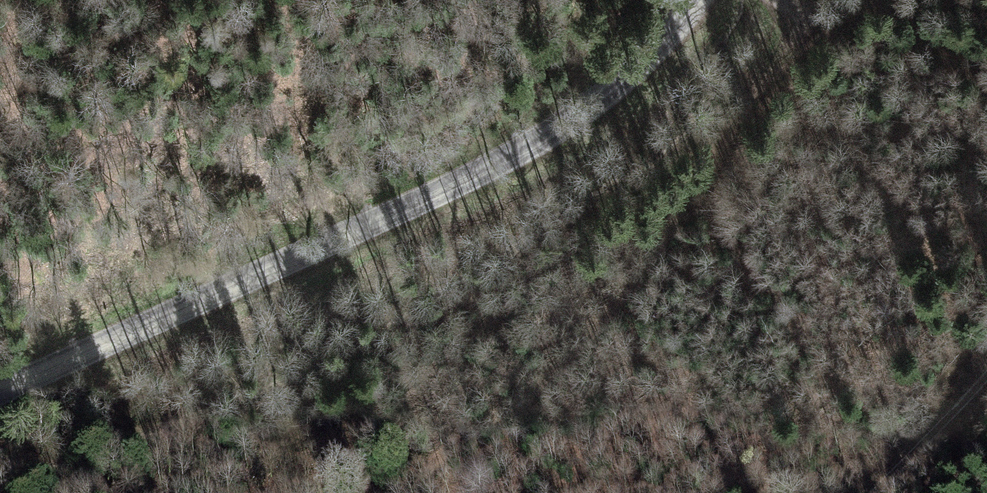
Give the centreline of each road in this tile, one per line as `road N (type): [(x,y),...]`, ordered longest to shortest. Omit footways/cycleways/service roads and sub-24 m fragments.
road 1 (unclassified): [(0,380),(351,232),(553,127),(665,42),(704,0)]
road 2 (track): [(401,492),(531,399),(660,249),(775,77),(804,8)]
road 3 (track): [(872,492),(986,377)]

